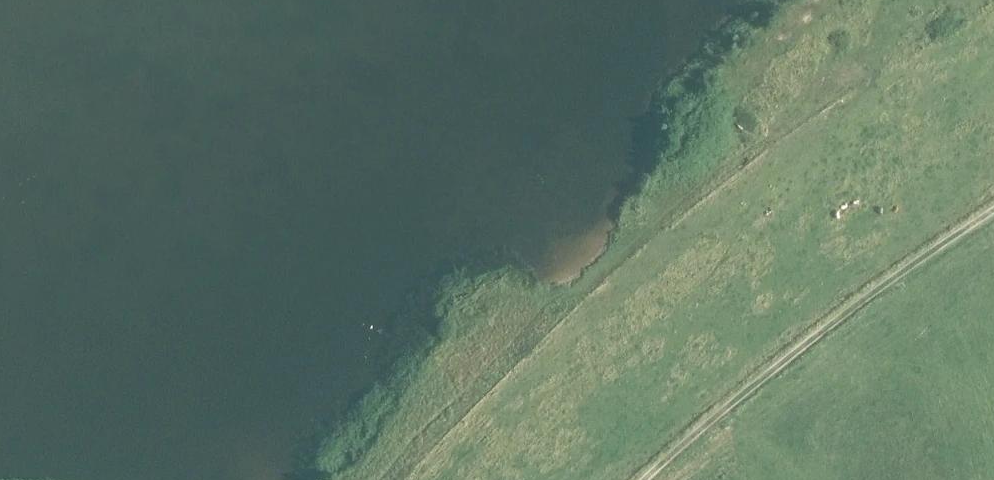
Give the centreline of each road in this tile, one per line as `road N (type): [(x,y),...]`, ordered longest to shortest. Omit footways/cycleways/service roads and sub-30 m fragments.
road 1 (track): [(993,207),(873,288),(639,479)]

